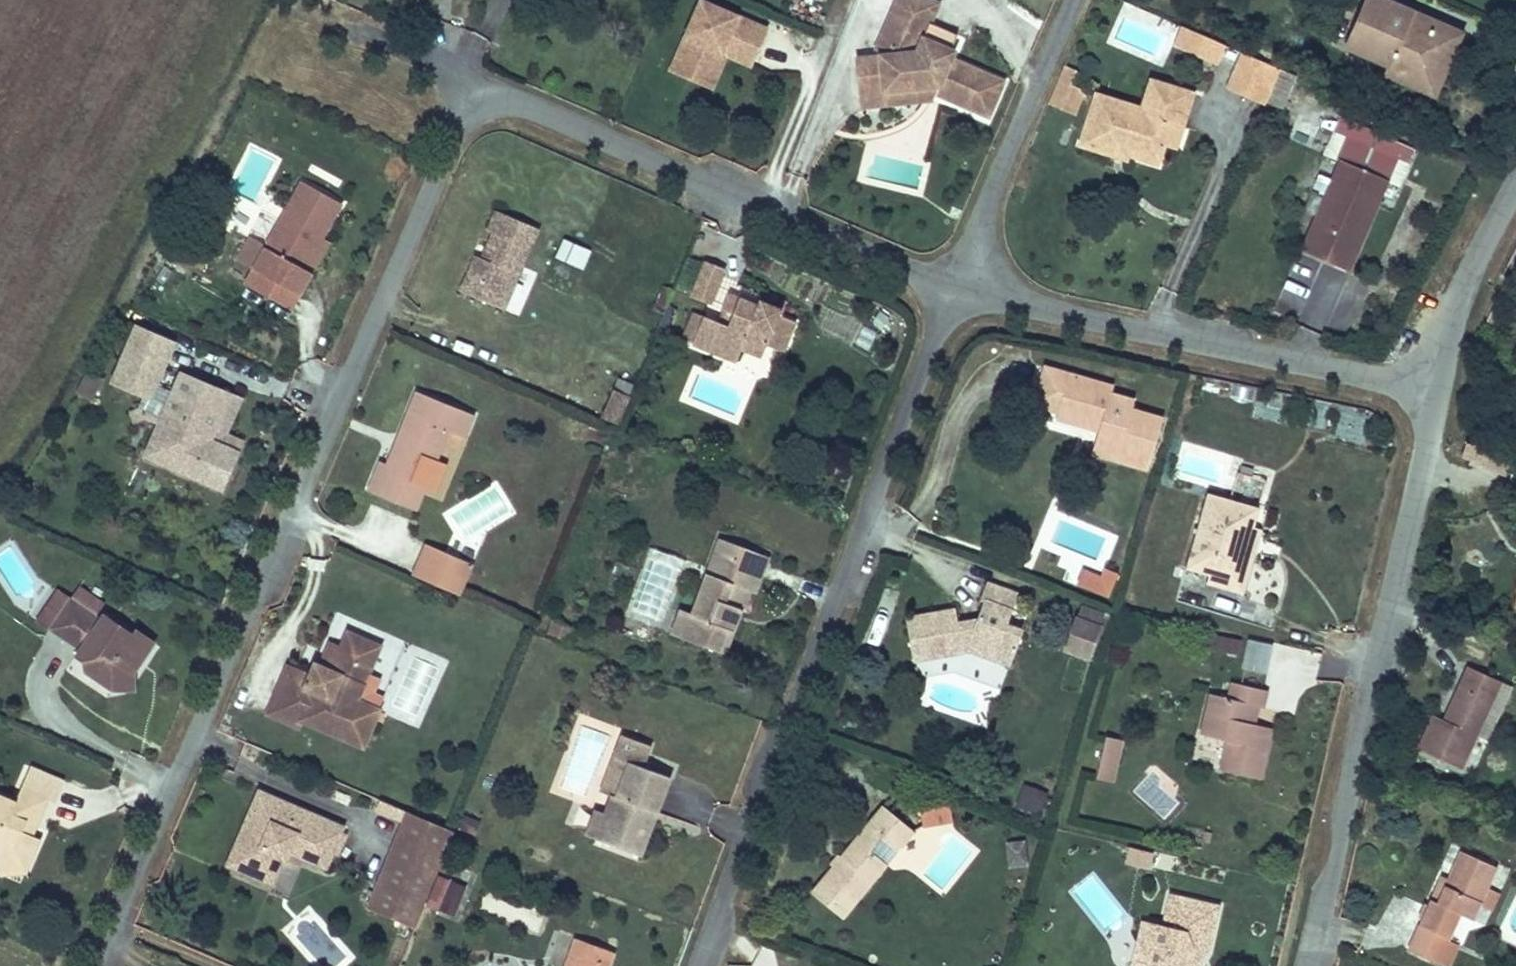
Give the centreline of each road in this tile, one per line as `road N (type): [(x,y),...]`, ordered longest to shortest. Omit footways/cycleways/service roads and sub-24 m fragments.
road 1 (unclassified): [(473,77),(112,919)]
road 2 (residential): [(956,282),(698,965)]
road 3 (residential): [(1301,965),(1434,381)]
road 4 (residential): [(473,77),(956,282)]
road 5 (residential): [(956,282),(1434,381)]
road 6 (unclassified): [(1075,0),(956,282)]
road 7 (residential): [(1434,381),(1463,272),(1515,176)]

